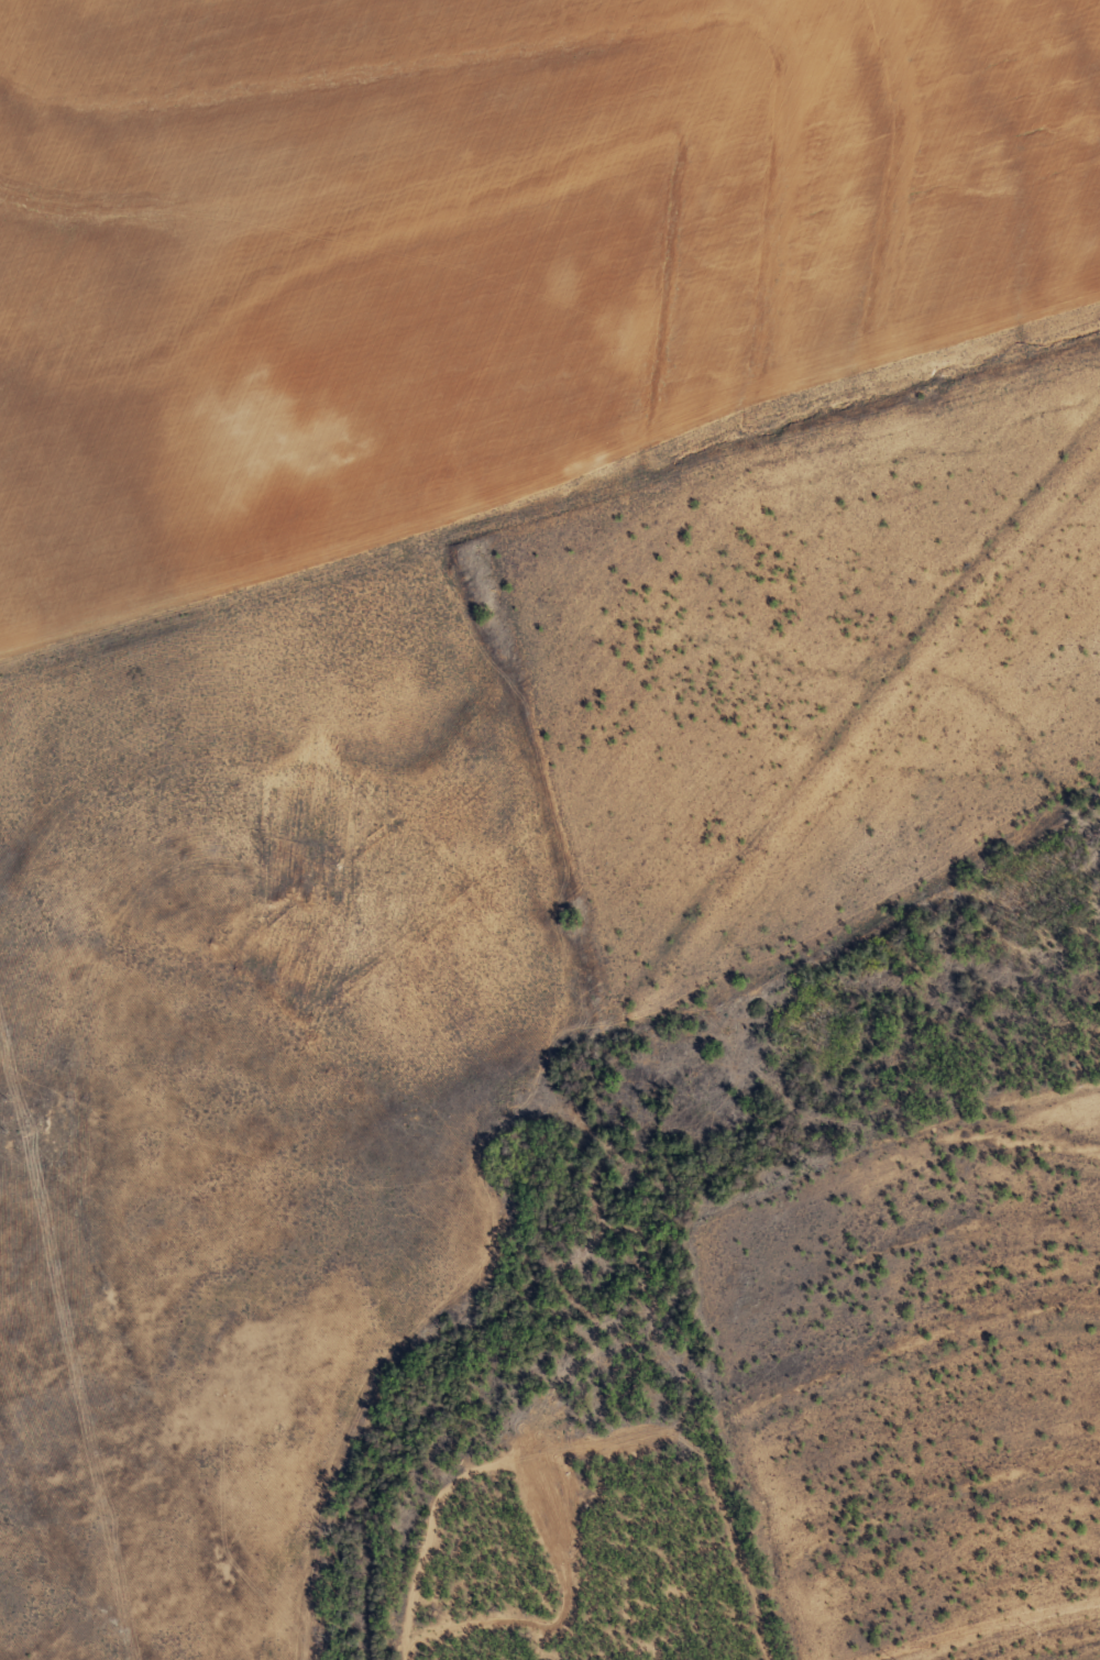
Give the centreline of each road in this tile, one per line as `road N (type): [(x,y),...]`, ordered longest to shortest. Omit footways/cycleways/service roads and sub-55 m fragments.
road 1 (track): [(759,0),(755,67),(694,133),(251,311),(195,367),(90,389),(0,343)]

